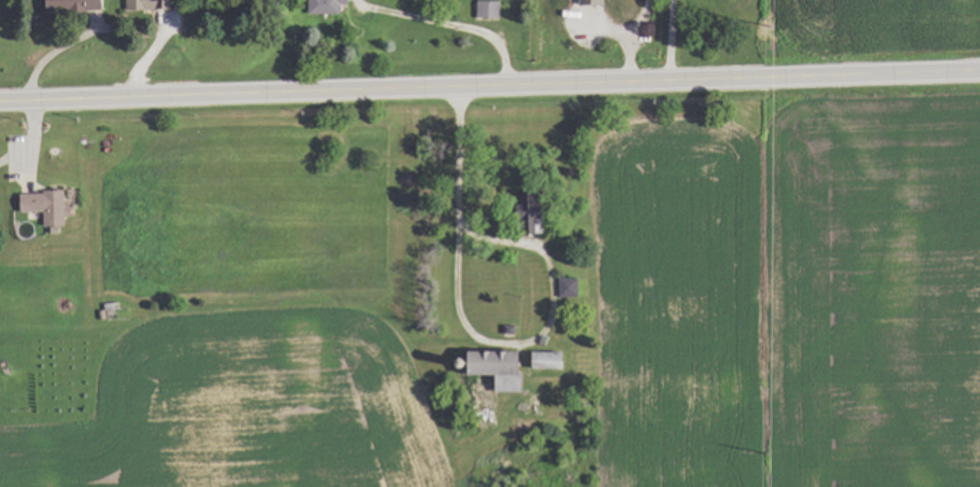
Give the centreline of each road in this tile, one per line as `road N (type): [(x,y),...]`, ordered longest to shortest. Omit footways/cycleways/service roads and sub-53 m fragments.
road 1 (secondary): [(0,104),(979,74)]

